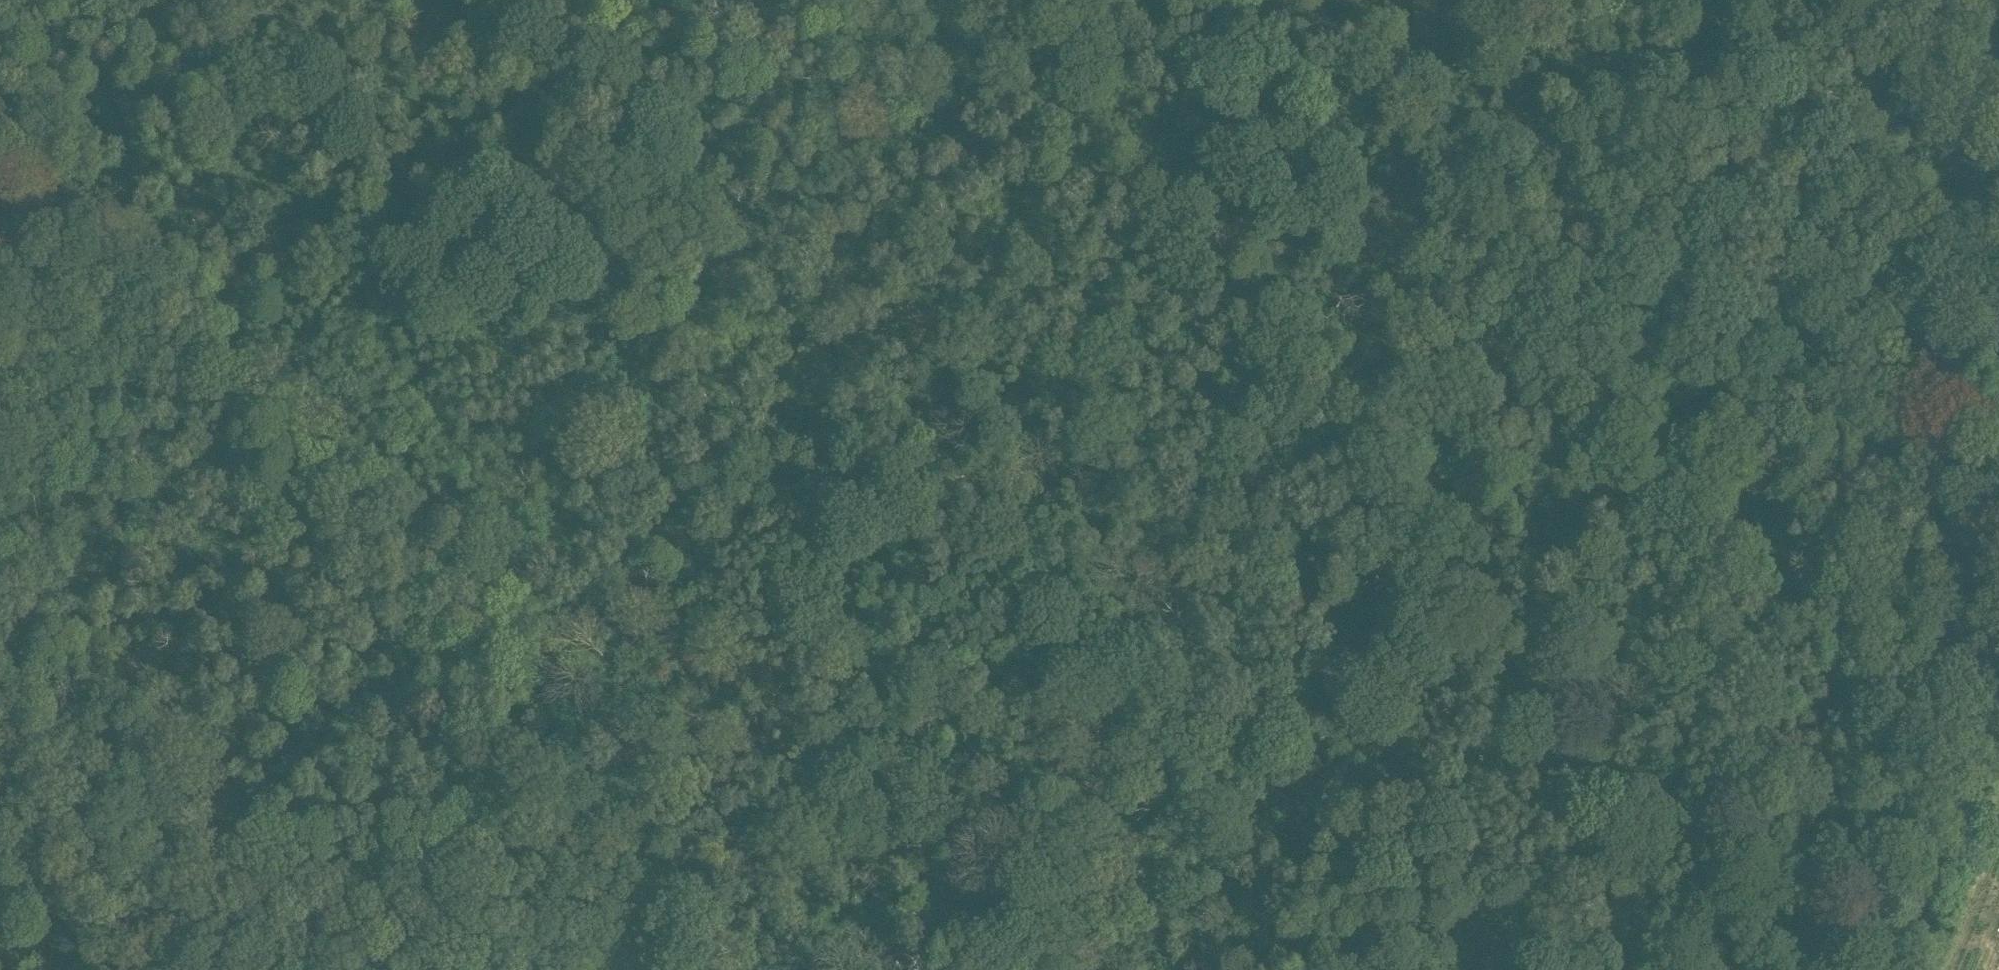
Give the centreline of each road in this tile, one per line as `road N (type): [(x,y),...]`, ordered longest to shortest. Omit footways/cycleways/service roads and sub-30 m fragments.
road 1 (unclassified): [(1886,969),(1998,731)]
road 2 (unclassified): [(1998,151),(1902,0)]

